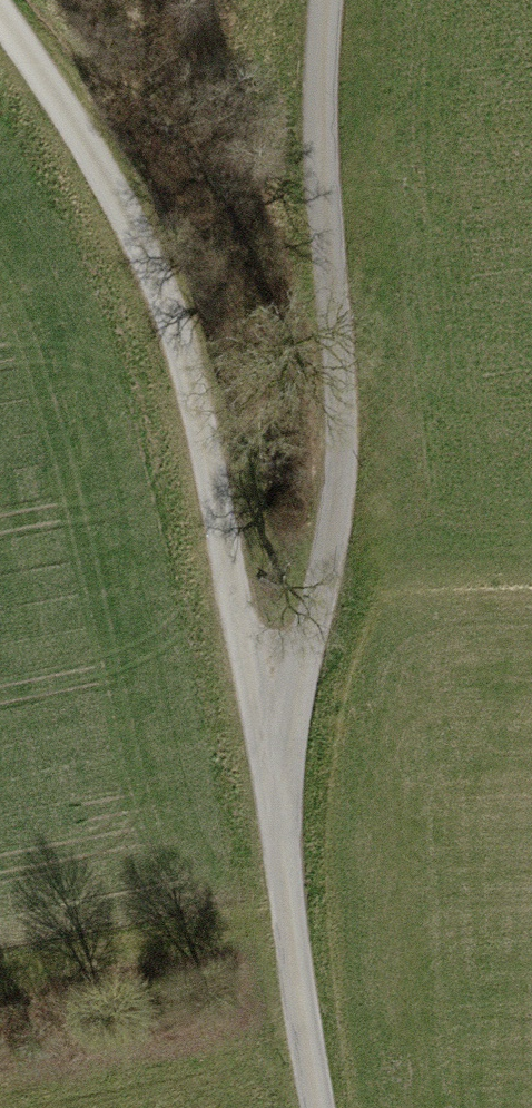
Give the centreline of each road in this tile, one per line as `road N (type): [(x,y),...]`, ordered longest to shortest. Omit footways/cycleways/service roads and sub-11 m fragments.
road 1 (unclassified): [(281,818),(199,410),(140,255),(0,9)]
road 2 (tertiary): [(329,0),(319,125),(337,428),(324,576),(281,818)]
road 3 (tertiary): [(281,818),(317,1107)]

